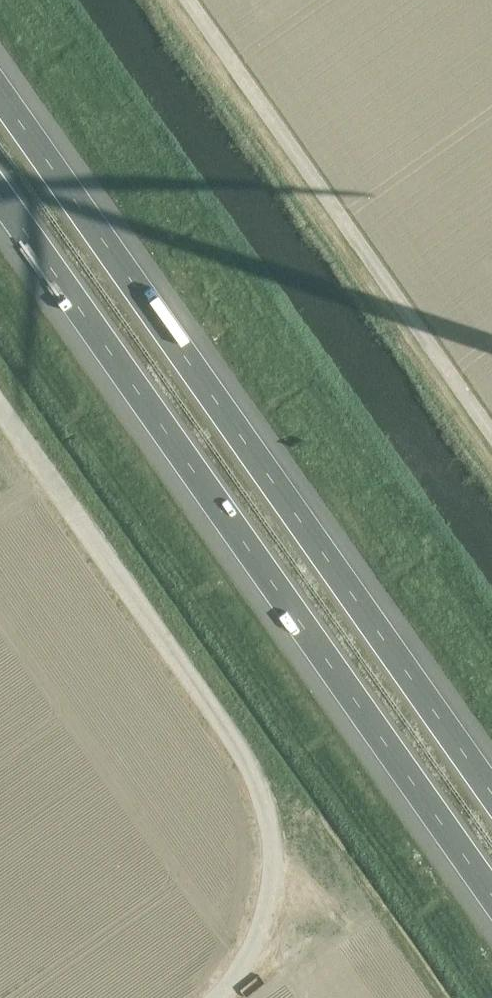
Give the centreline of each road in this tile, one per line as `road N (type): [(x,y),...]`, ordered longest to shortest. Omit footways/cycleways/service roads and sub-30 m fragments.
road 1 (motorway): [(0,200),(491,897)]
road 2 (motorway): [(491,779),(0,83)]
road 3 (track): [(218,997),(239,977),(256,934),(267,883),(263,800),(245,760),(0,415)]

